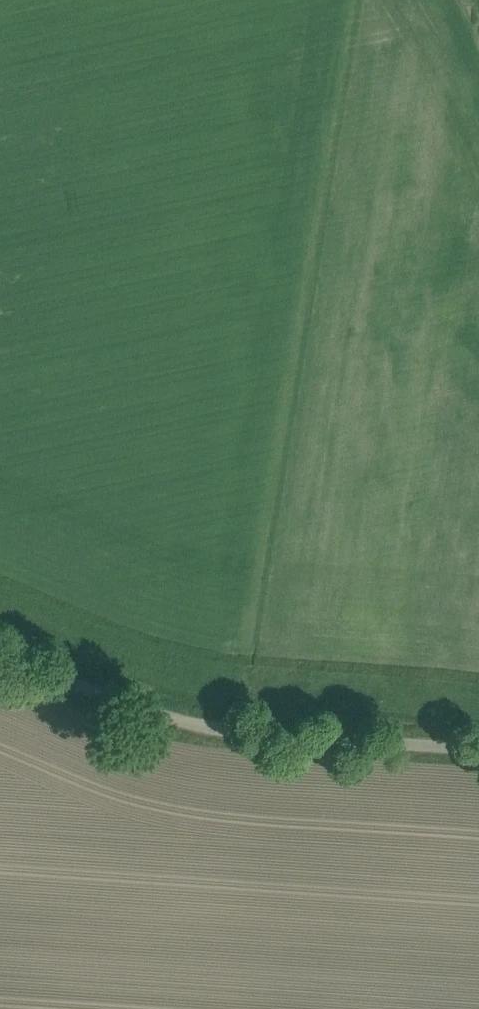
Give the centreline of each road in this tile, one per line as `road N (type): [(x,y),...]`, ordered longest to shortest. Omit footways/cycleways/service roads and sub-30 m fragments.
road 1 (residential): [(0,653),(198,723),(478,750)]

